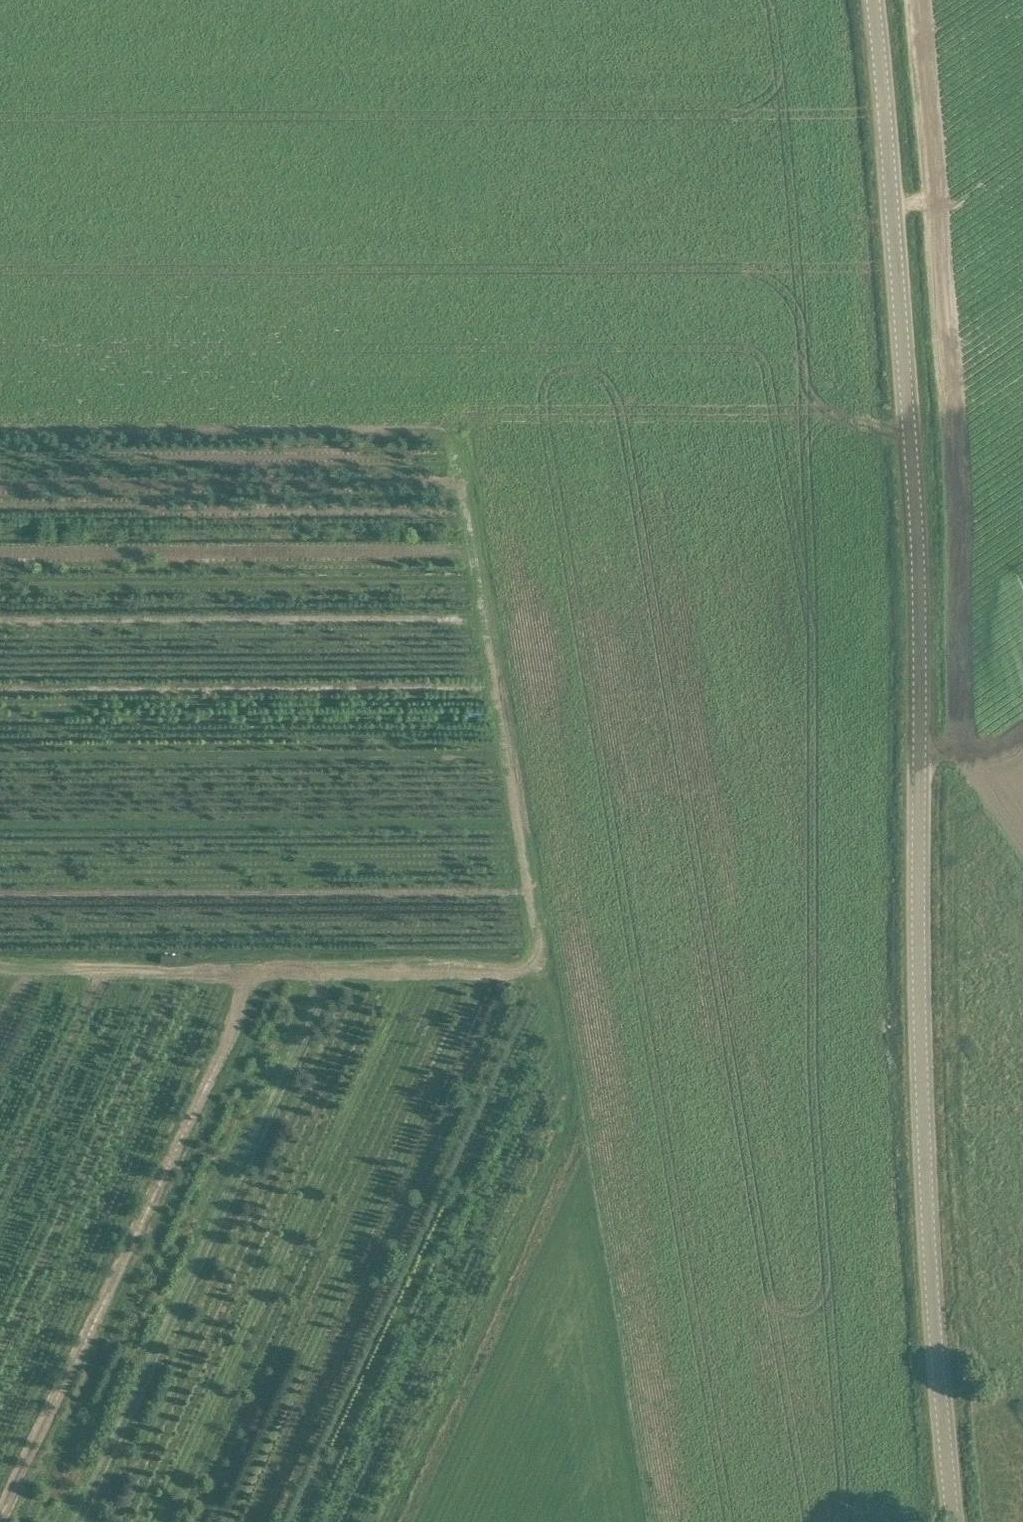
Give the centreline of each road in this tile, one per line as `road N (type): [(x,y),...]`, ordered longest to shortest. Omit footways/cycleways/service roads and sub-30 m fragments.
road 1 (tertiary): [(955,1521),(923,1123),(914,484),(874,0)]

